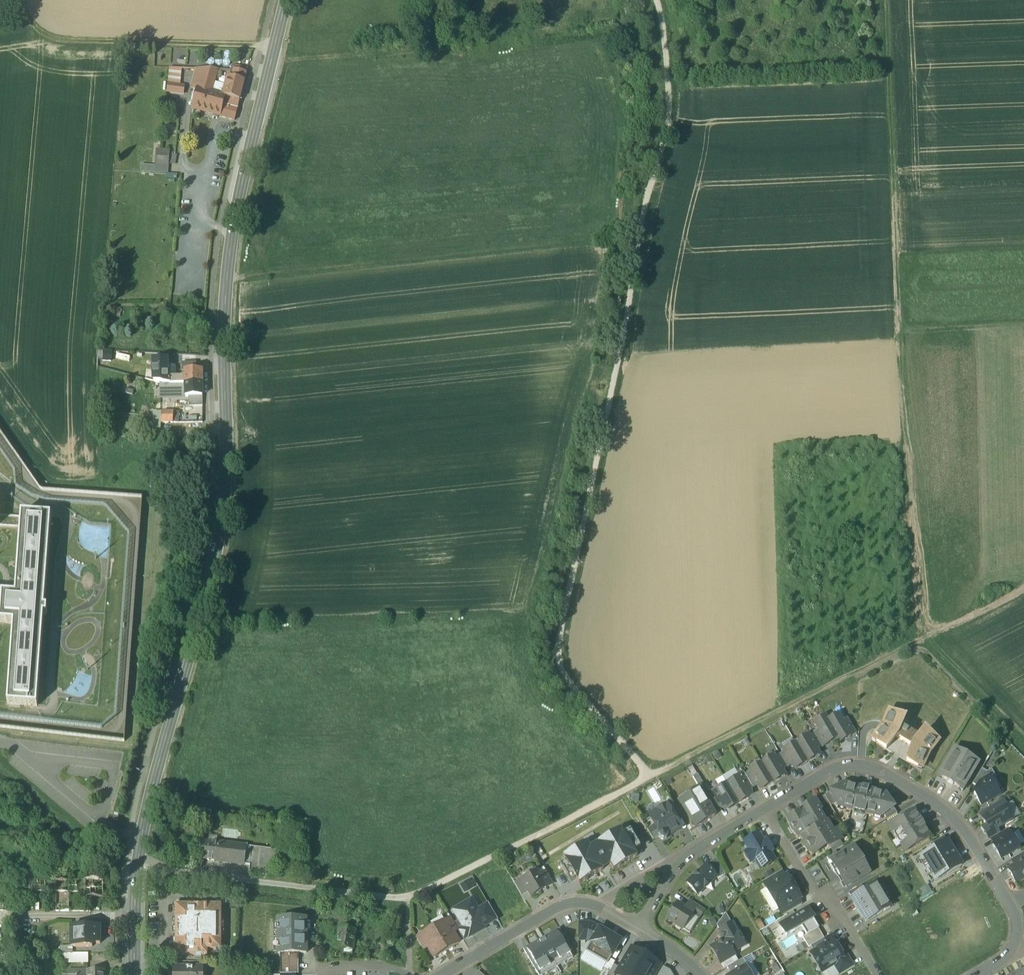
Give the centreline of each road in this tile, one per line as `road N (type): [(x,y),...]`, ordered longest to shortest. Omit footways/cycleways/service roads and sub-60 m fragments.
road 1 (primary): [(138,862),(221,522),(227,278),(286,0)]
road 2 (track): [(658,0),(672,134),(648,210),(562,651),(573,684),(654,777)]
road 3 (track): [(890,0),(922,613),(930,638)]
road 4 (residential): [(765,809),(830,772),(873,768),(955,819),(1010,907)]
road 5 (track): [(654,777),(930,638)]
road 6 (residential): [(138,862),(410,900)]
road 7 (track): [(410,900),(654,777)]
road 8 (track): [(274,48),(59,43),(39,32),(27,0)]
road 9 (residential): [(638,930),(582,903),(560,907),(443,974)]
road 10 (residential): [(876,974),(765,809)]
road 11 (residential): [(638,930),(676,863),(765,809)]
road 12 (track): [(1023,741),(930,638)]

